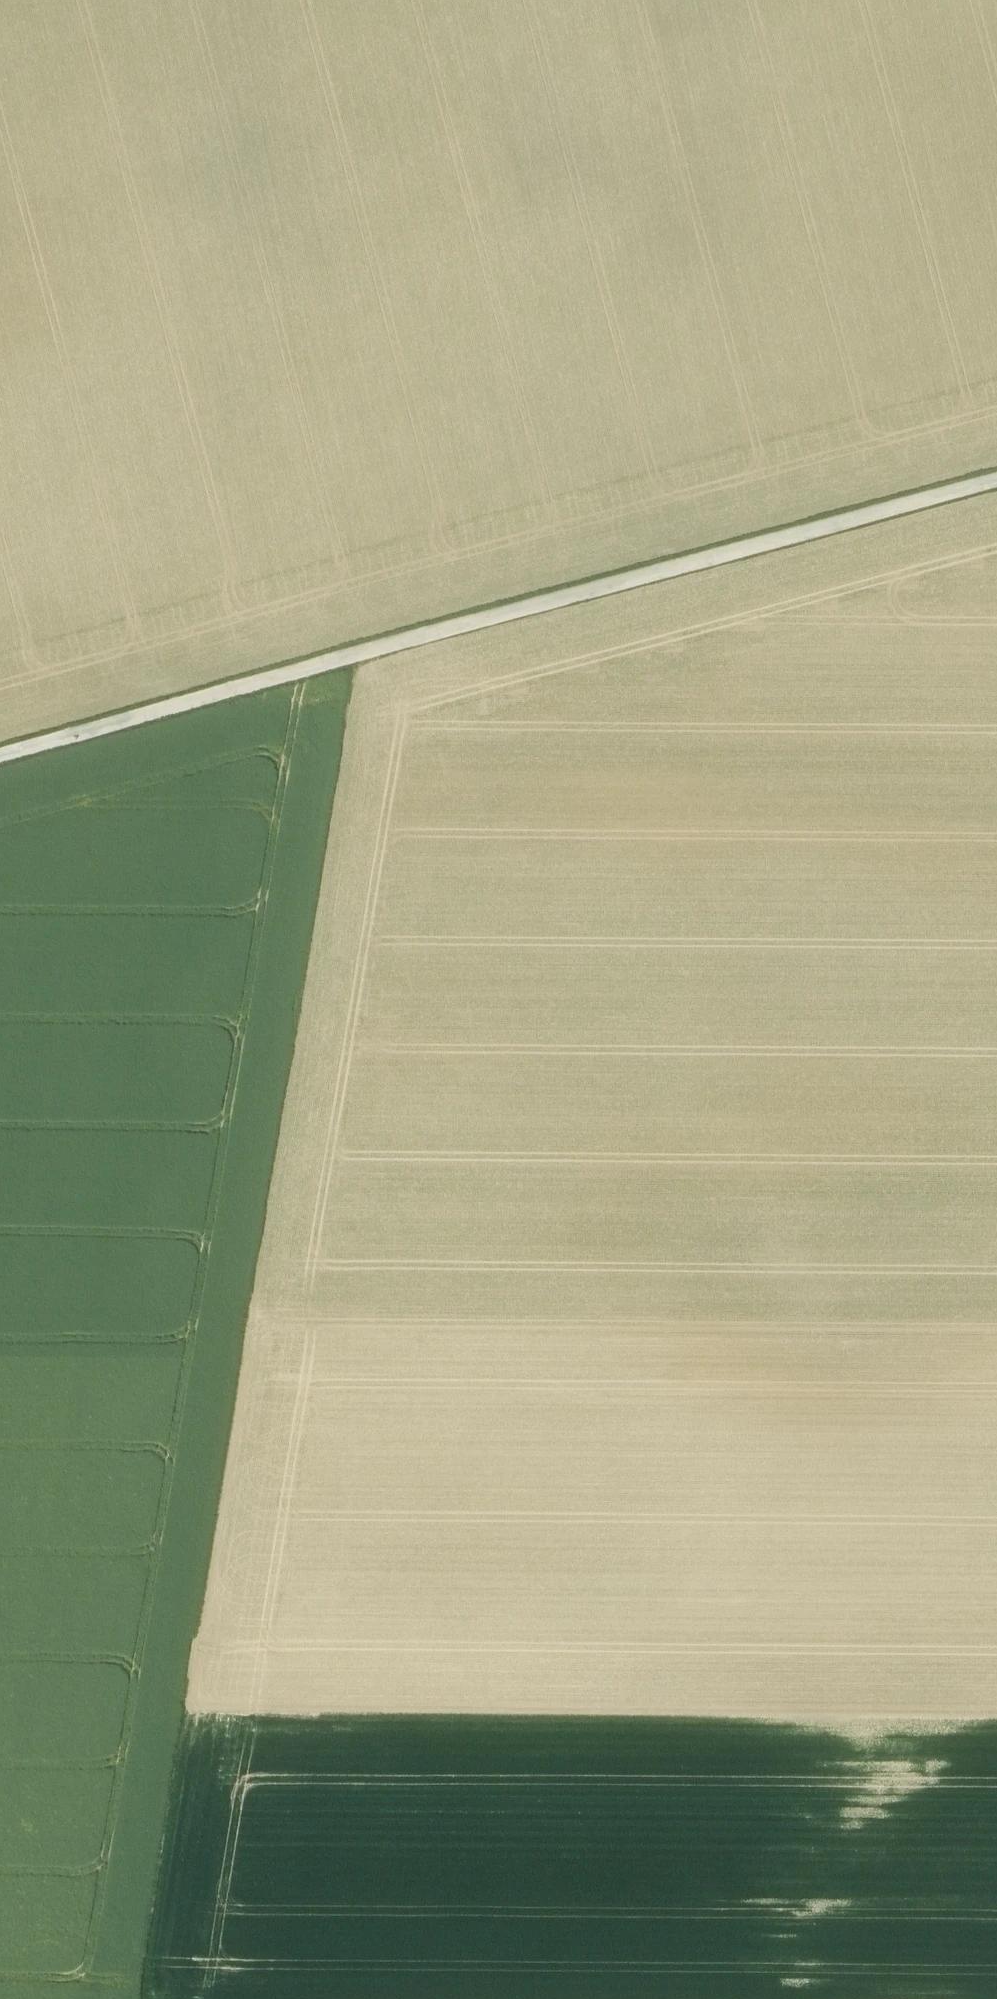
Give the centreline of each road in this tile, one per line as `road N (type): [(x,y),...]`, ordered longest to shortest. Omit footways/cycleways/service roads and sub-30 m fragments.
road 1 (track): [(0,758),(996,478)]

